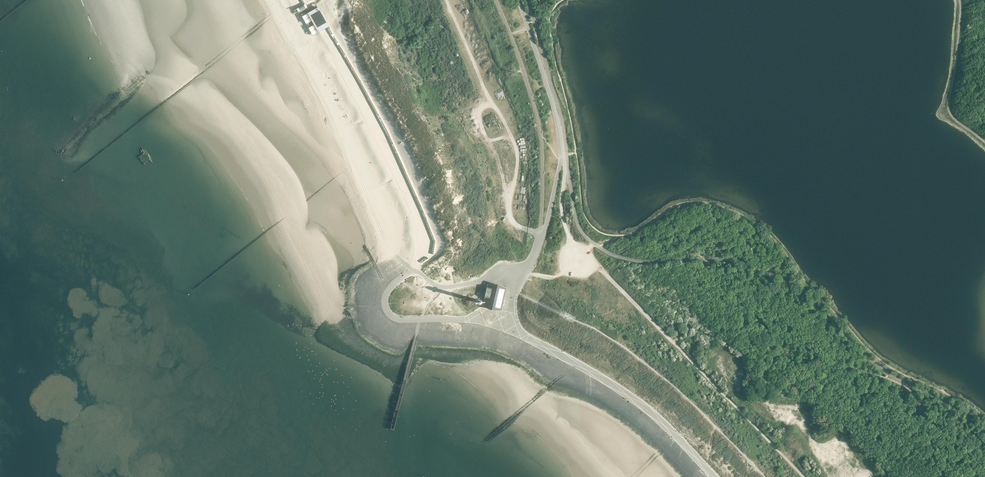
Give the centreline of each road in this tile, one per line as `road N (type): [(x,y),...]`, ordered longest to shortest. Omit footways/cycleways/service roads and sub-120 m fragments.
road 1 (unclassified): [(520,0),(562,154),(540,243),(524,272)]
road 2 (track): [(445,0),(517,152),(512,223),(541,234)]
road 3 (unclassified): [(508,309),(526,336),(638,402),(712,476)]
road 4 (unclassified): [(413,271),(386,294),(393,318),(485,321),(508,309)]
road 5 (track): [(490,99),(478,114),(510,214)]

